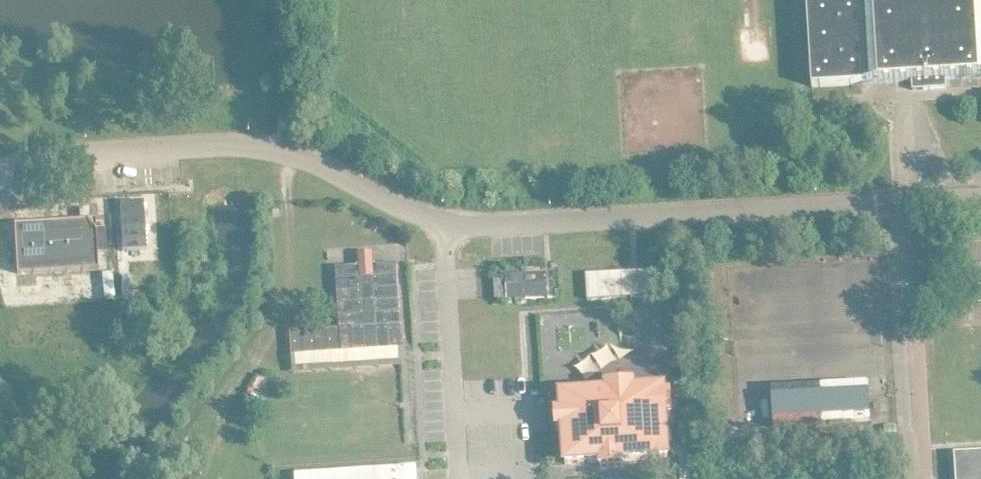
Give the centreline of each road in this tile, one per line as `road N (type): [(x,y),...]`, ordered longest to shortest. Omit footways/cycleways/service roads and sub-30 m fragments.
road 1 (residential): [(452,223),(904,201),(980,188)]
road 2 (residential): [(0,164),(56,150),(254,138),(452,223)]
road 3 (residential): [(465,478),(452,223)]

